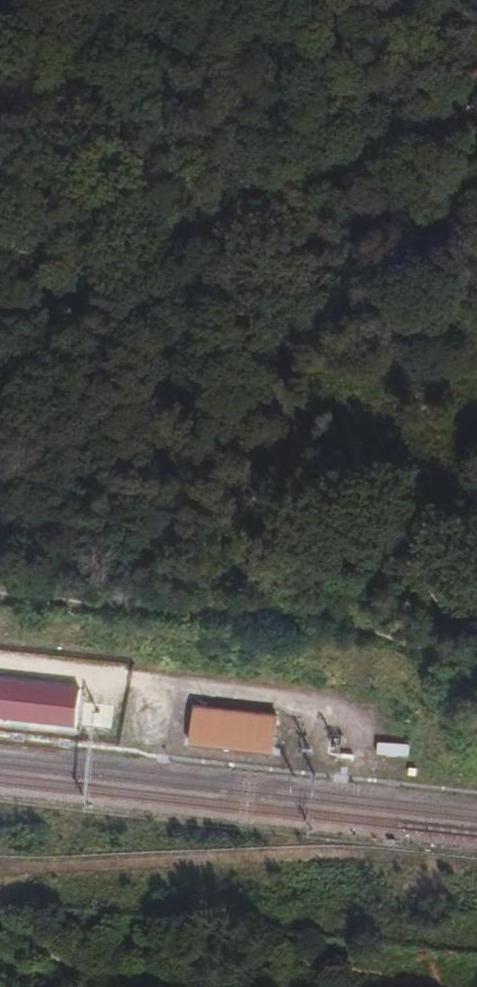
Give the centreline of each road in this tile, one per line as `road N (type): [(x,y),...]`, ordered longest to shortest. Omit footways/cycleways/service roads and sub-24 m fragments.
road 1 (track): [(0,323),(476,100)]

